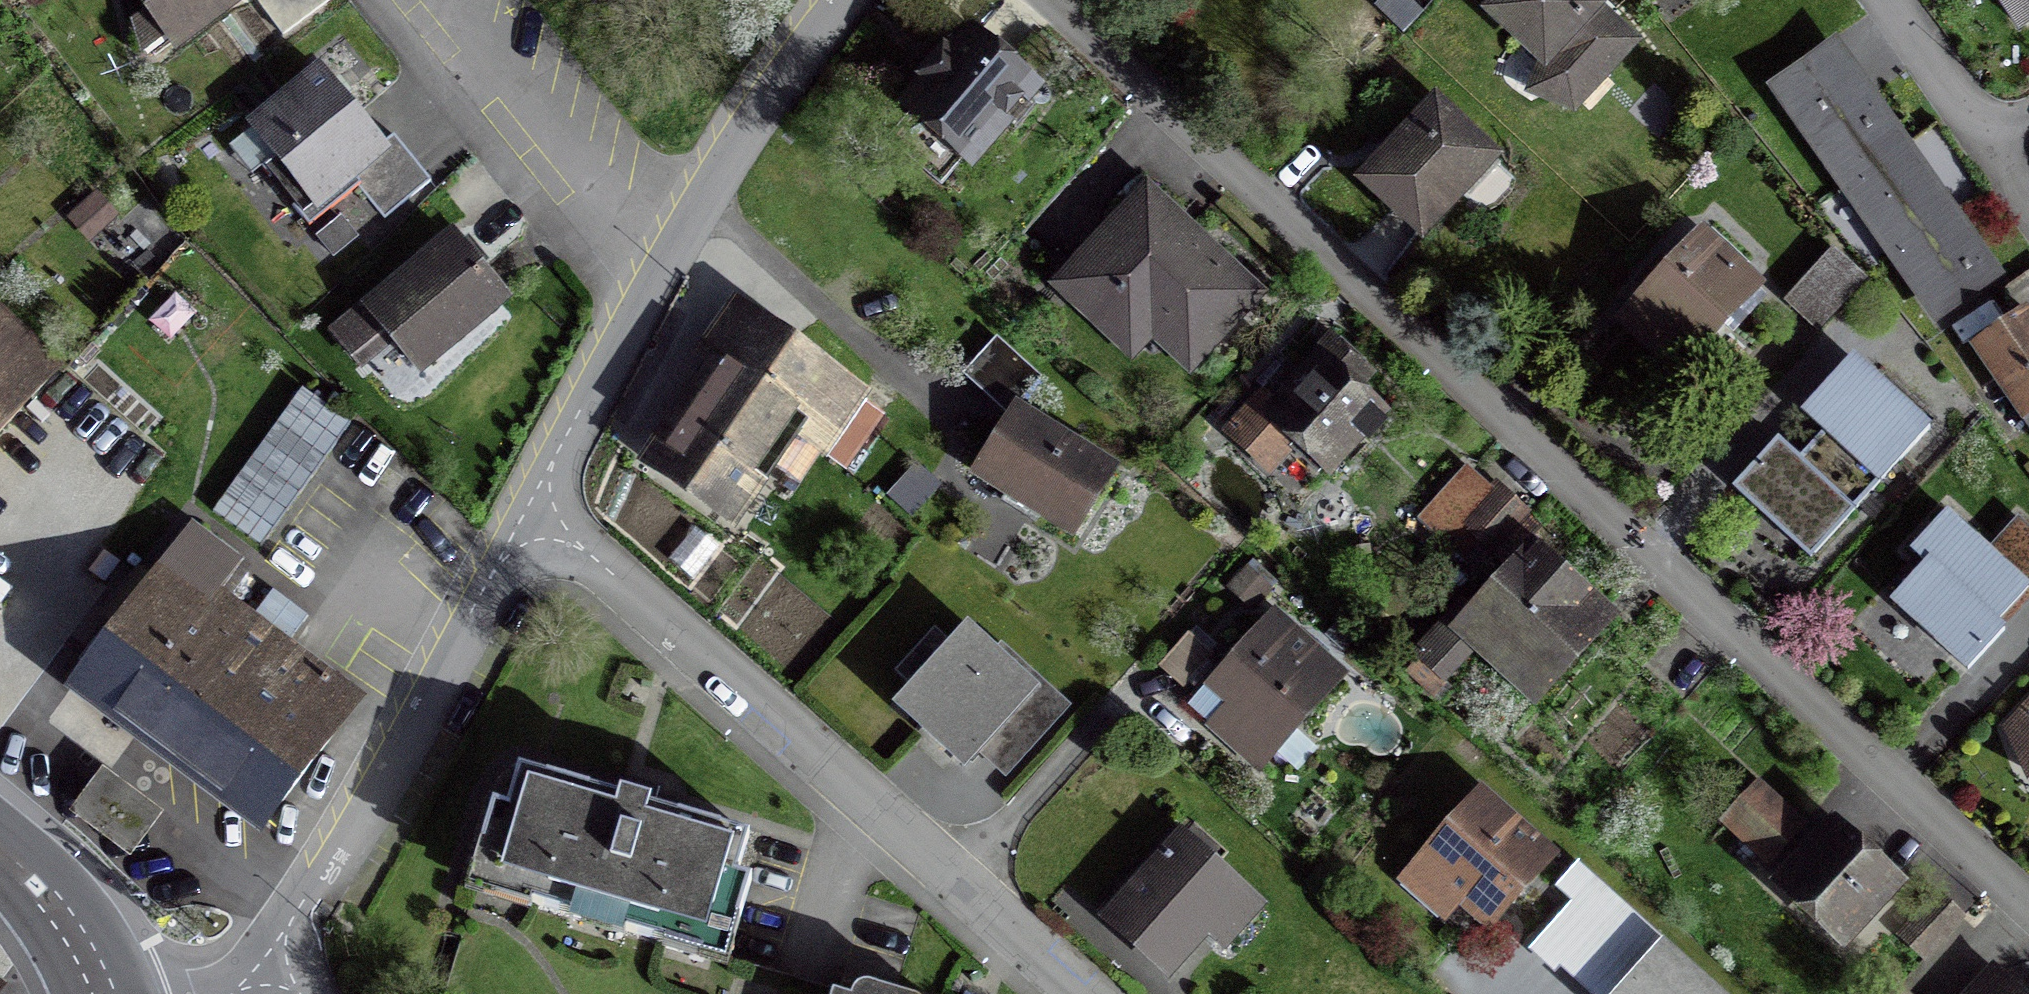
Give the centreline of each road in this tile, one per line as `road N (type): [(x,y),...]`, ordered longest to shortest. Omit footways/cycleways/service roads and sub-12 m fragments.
road 1 (residential): [(1035,0),(2028,902)]
road 2 (residential): [(1062,993),(529,510)]
road 3 (residential): [(529,510),(453,652),(266,959)]
road 4 (residential): [(435,0),(656,273)]
road 5 (residential): [(843,0),(656,273)]
road 6 (residential): [(656,273),(529,510)]
road 7 (residential): [(1883,0),(1988,149)]
road 8 (secondary): [(0,846),(71,928),(104,993)]

